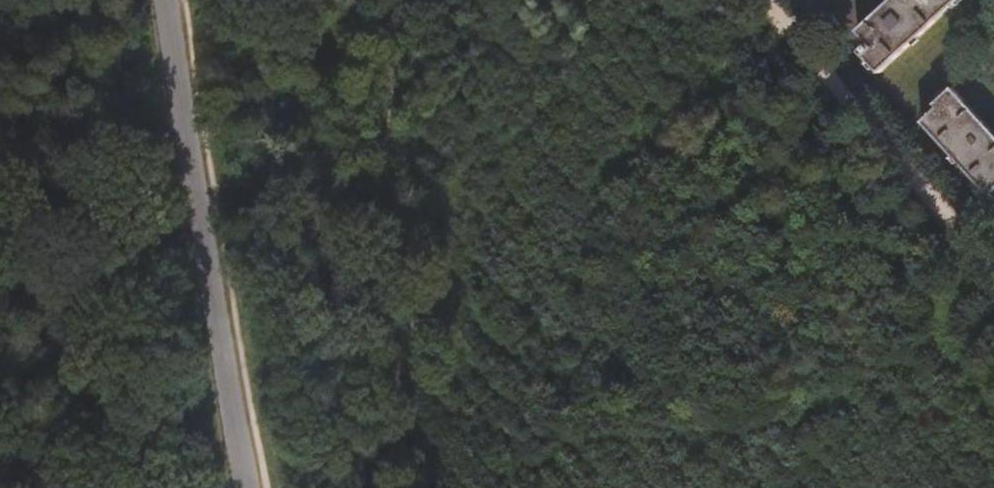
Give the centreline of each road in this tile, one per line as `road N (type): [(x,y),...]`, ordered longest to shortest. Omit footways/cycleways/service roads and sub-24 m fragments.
road 1 (unclassified): [(164,0),(248,487)]
road 2 (track): [(993,273),(768,0)]

